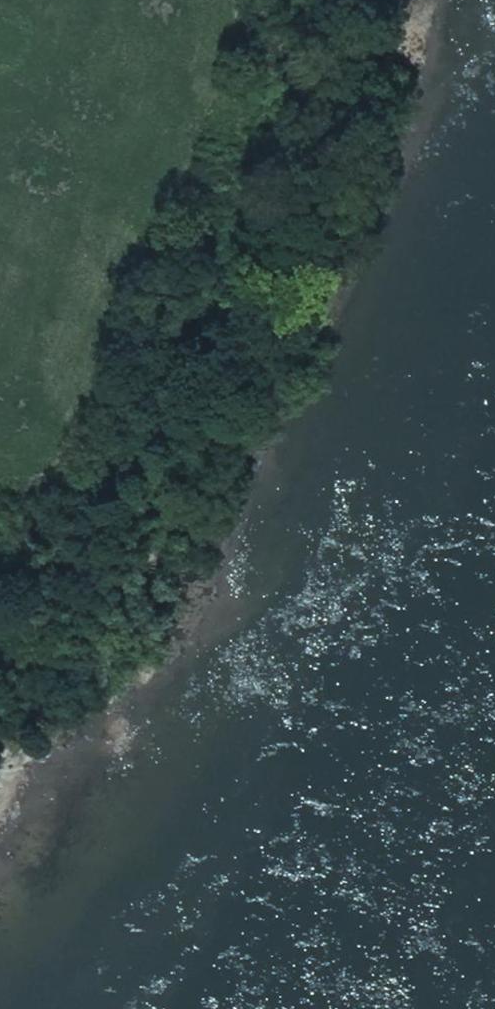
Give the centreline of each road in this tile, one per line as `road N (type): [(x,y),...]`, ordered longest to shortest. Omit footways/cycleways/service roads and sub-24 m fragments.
road 1 (track): [(0,549),(38,563),(42,603),(21,629),(0,636)]

